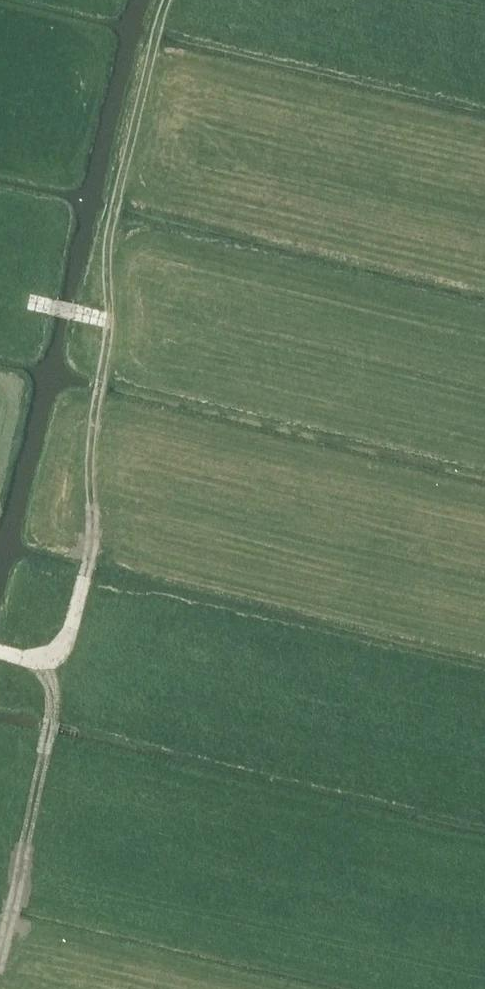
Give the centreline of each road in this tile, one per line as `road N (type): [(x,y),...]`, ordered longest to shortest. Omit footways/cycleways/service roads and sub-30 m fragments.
road 1 (track): [(108,320),(78,600),(58,645),(39,659),(0,654)]
road 2 (track): [(167,0),(110,235),(108,320)]
road 3 (track): [(22,657),(54,685),(53,720),(3,944)]

